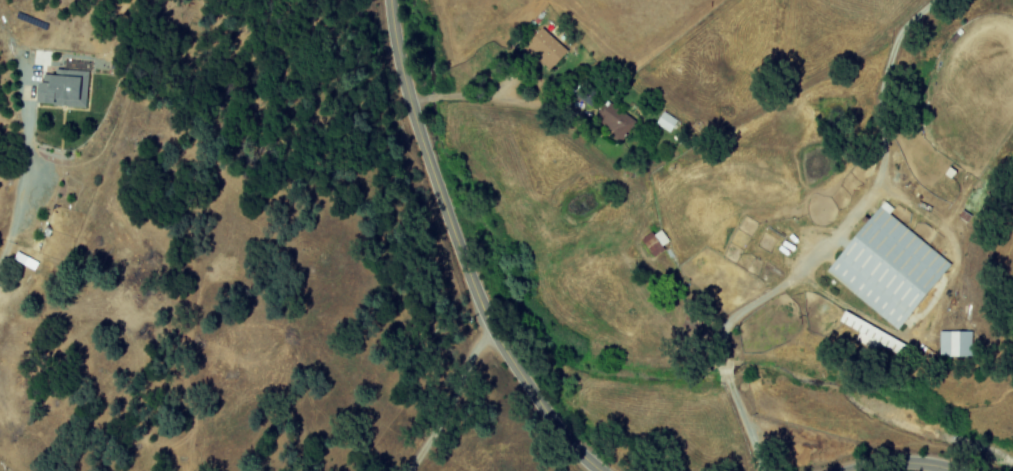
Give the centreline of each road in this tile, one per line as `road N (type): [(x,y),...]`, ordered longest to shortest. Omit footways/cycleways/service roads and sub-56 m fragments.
road 1 (tertiary): [(390,0),(440,205),(496,343),(549,419),(600,470)]

